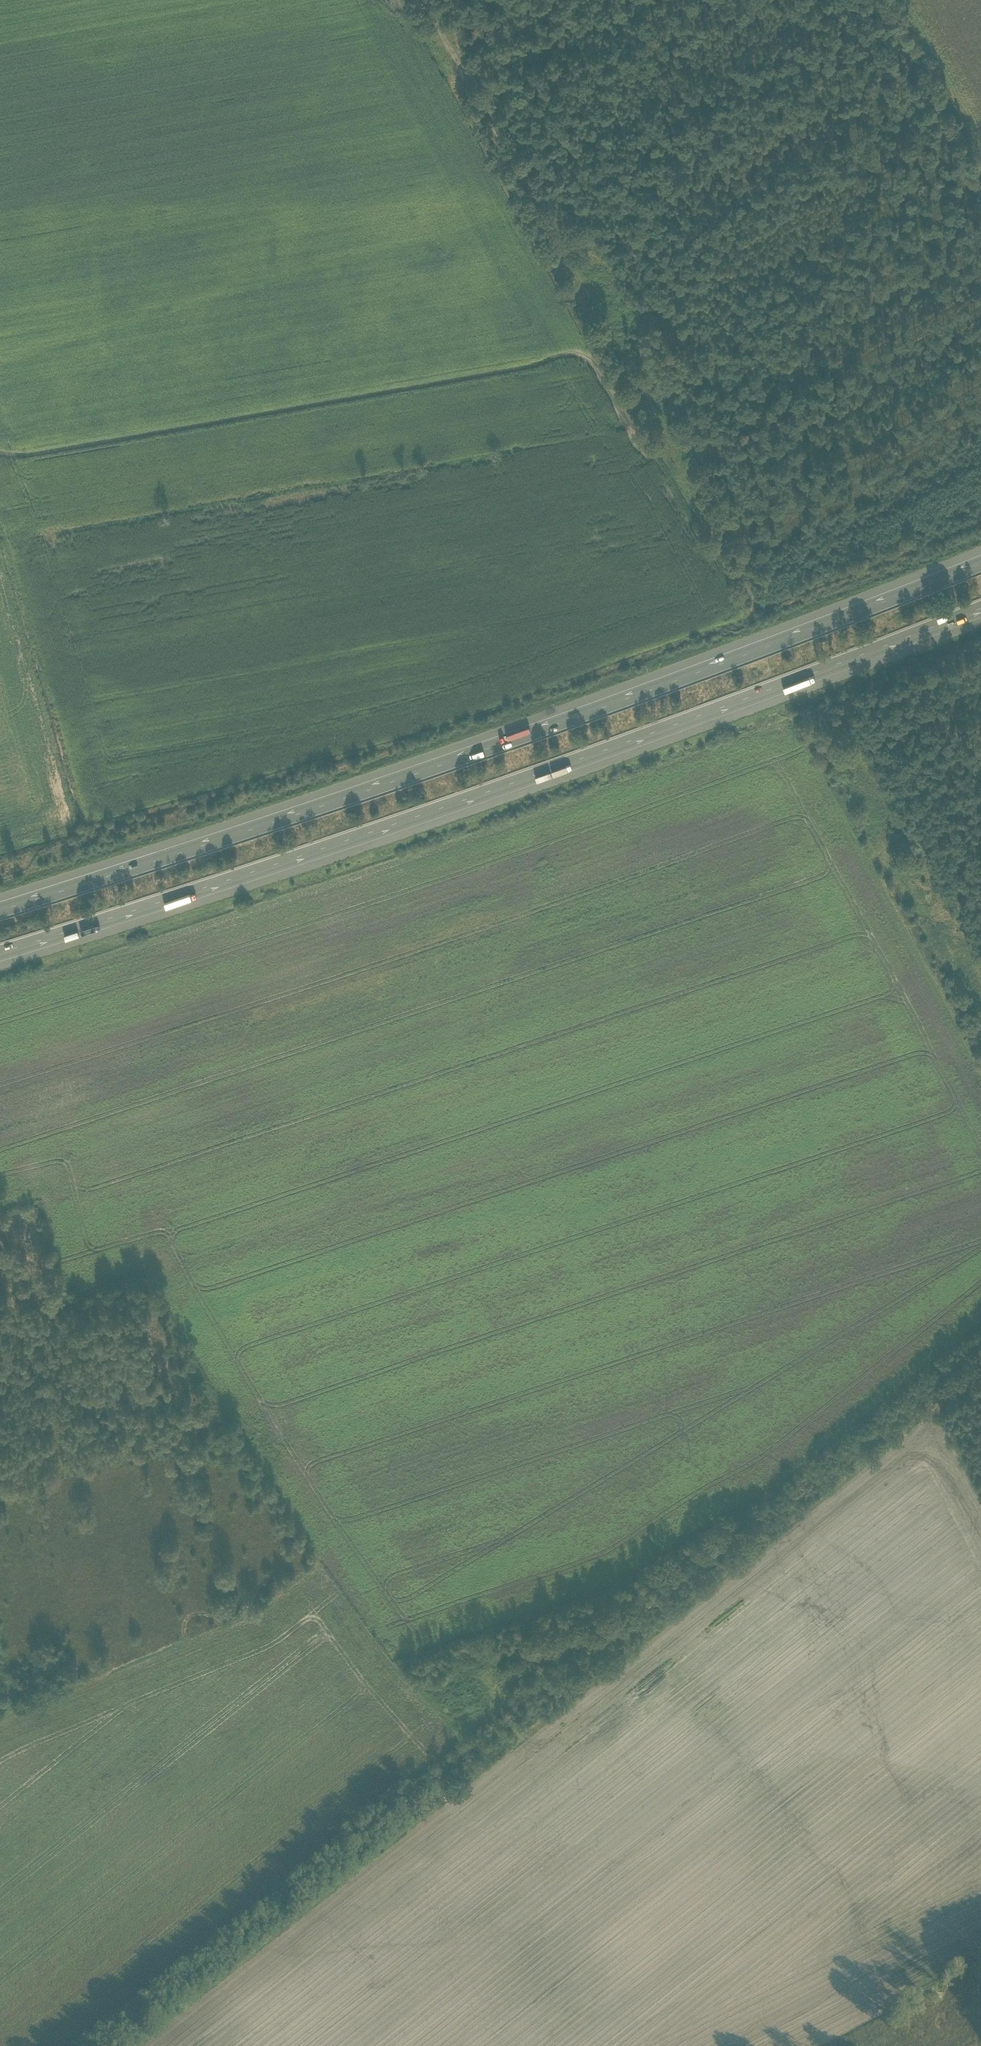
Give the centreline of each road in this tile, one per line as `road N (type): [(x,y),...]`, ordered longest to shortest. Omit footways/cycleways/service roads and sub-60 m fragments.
road 1 (motorway): [(980,561),(542,728),(0,909)]
road 2 (motorway): [(0,953),(553,769),(980,607)]

